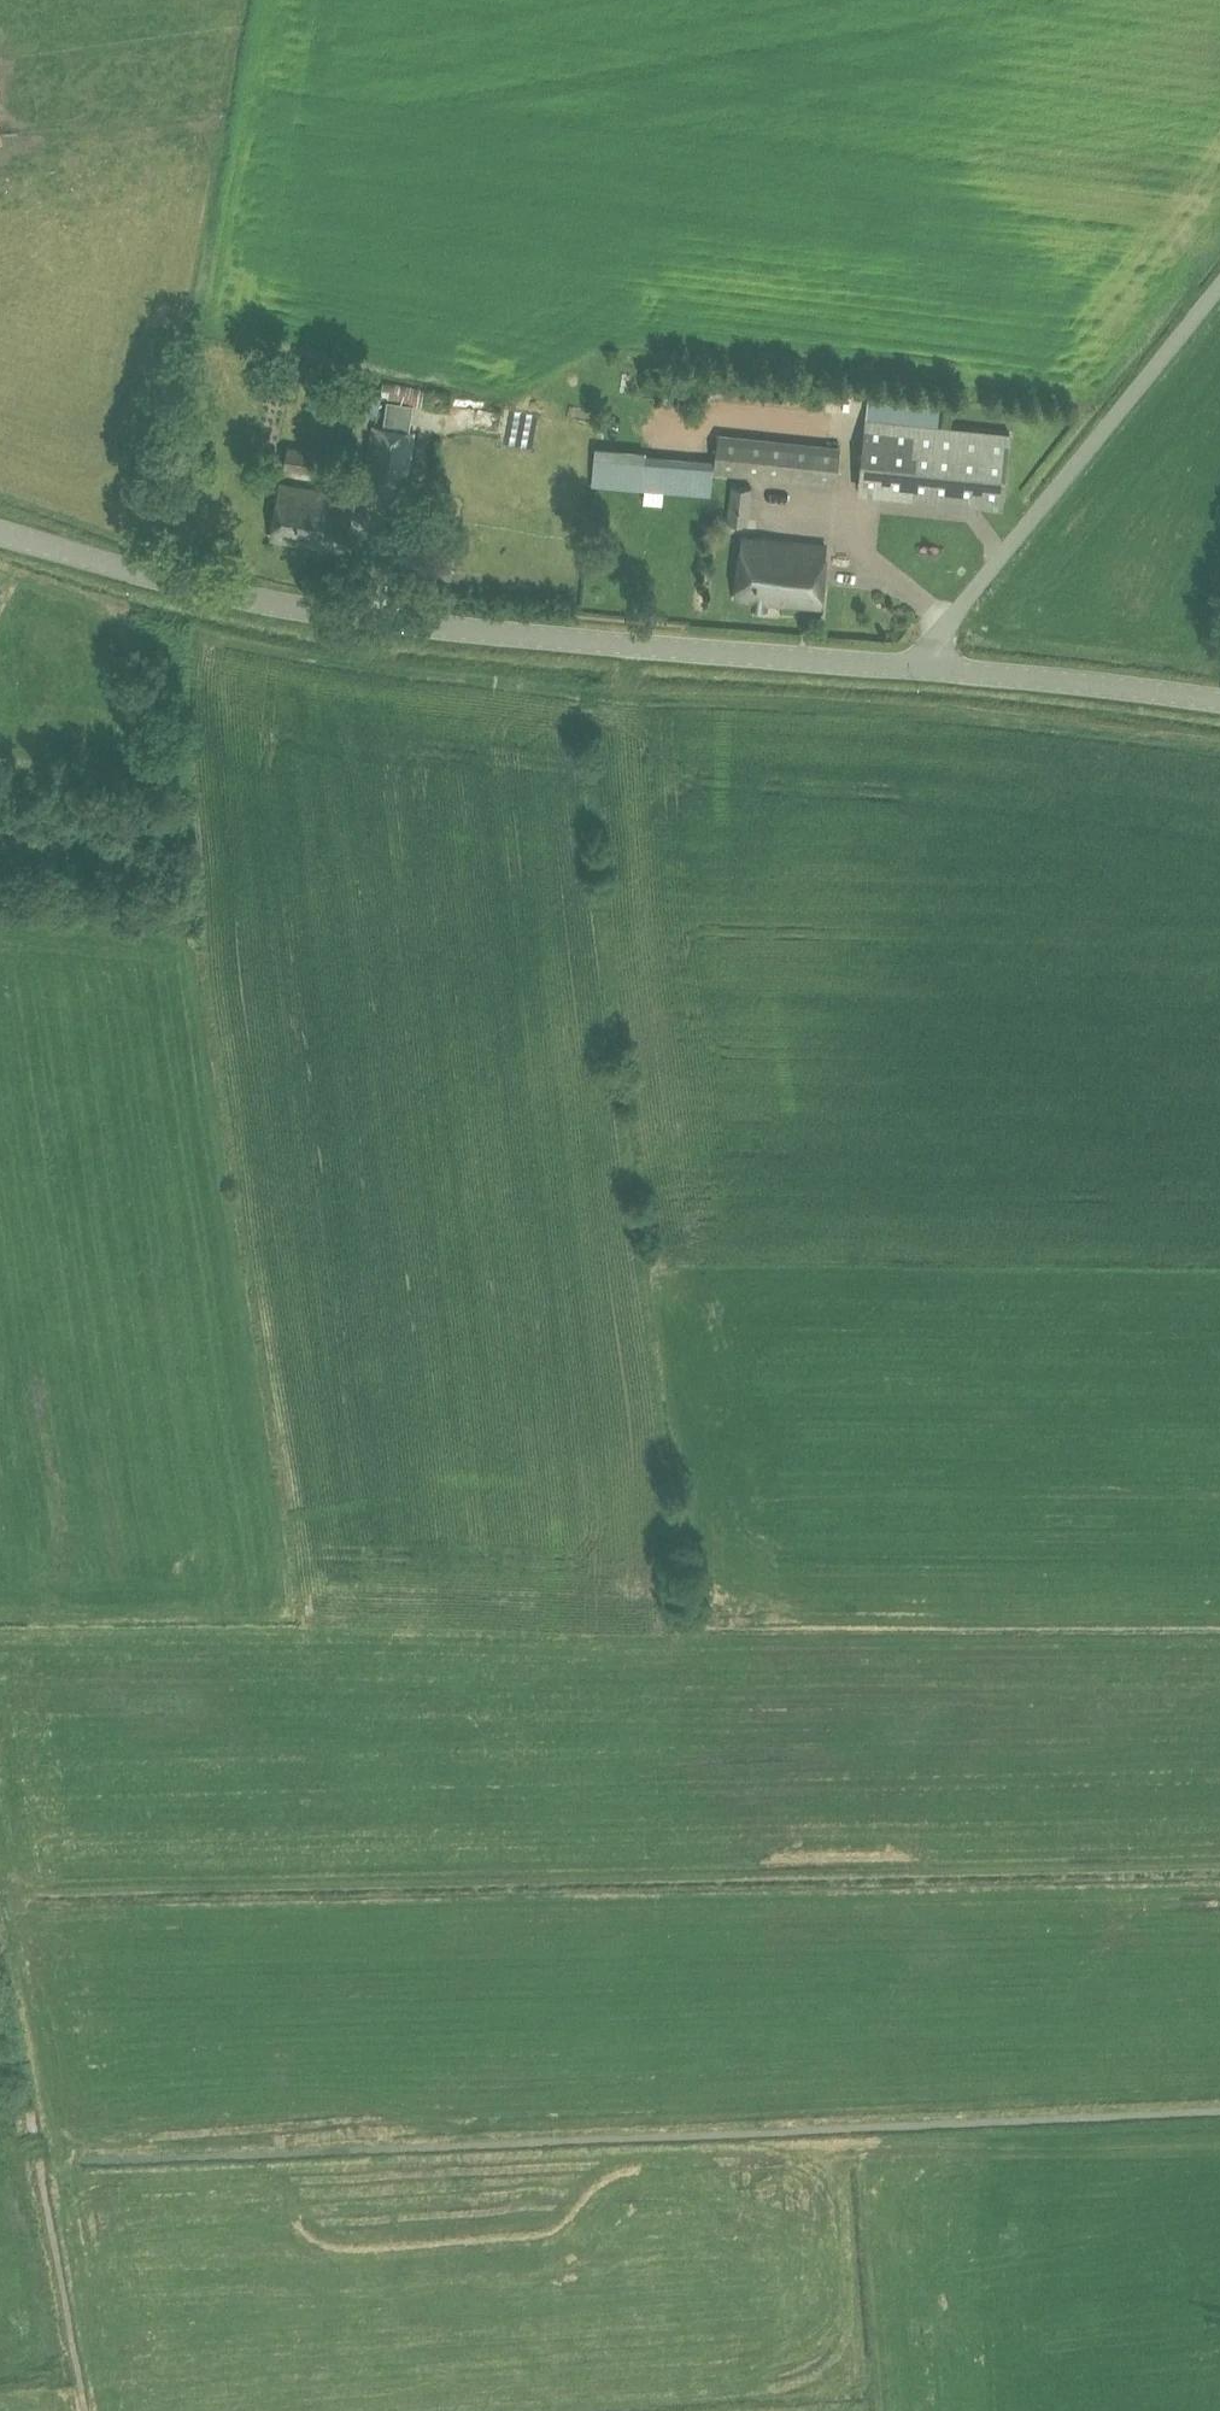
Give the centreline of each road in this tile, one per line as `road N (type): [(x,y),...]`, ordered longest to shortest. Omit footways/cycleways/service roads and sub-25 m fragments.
road 1 (unclassified): [(917,663),(593,644),(306,612),(0,531)]
road 2 (unclassified): [(917,663),(1219,281)]
road 3 (unclassified): [(1219,700),(917,663)]

